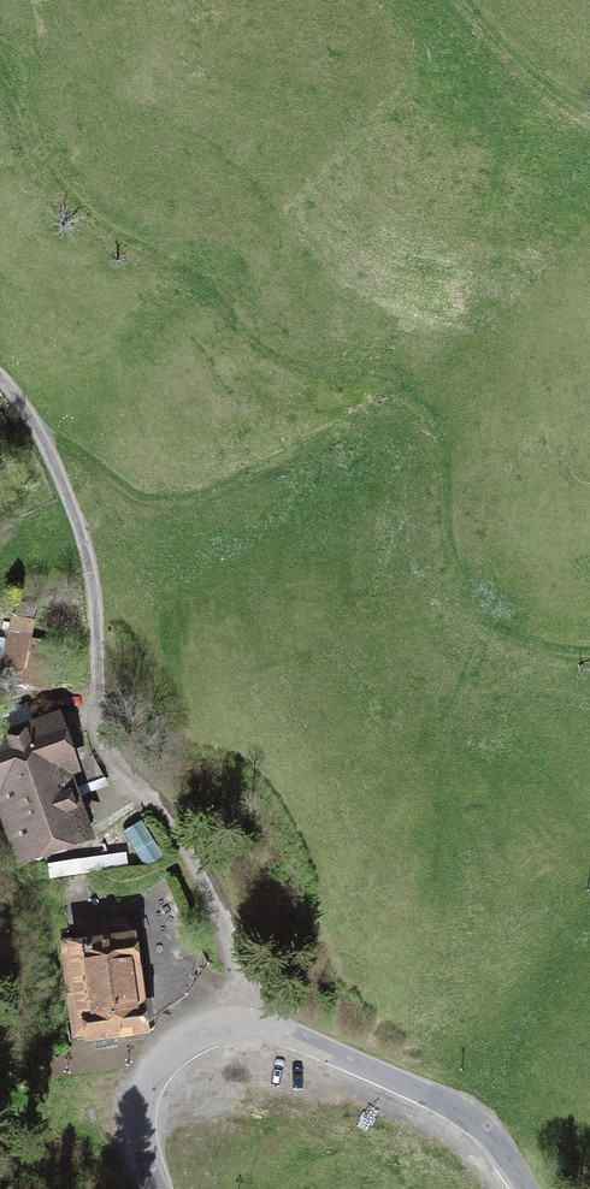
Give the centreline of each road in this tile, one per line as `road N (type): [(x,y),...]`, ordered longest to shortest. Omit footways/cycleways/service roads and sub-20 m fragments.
road 1 (track): [(232,1023),(237,963),(200,864),(134,779),(102,707),(81,532),(31,423),(0,387)]
road 2 (unclassified): [(528,1188),(495,1141),(460,1112),(282,1029),(232,1023),(190,1037),(143,1079),(136,1122),(157,1188)]
road 3 (track): [(0,74),(56,185),(82,215),(194,283),(252,346),(272,357)]
road 4 (track): [(461,0),(537,81),(589,116)]

